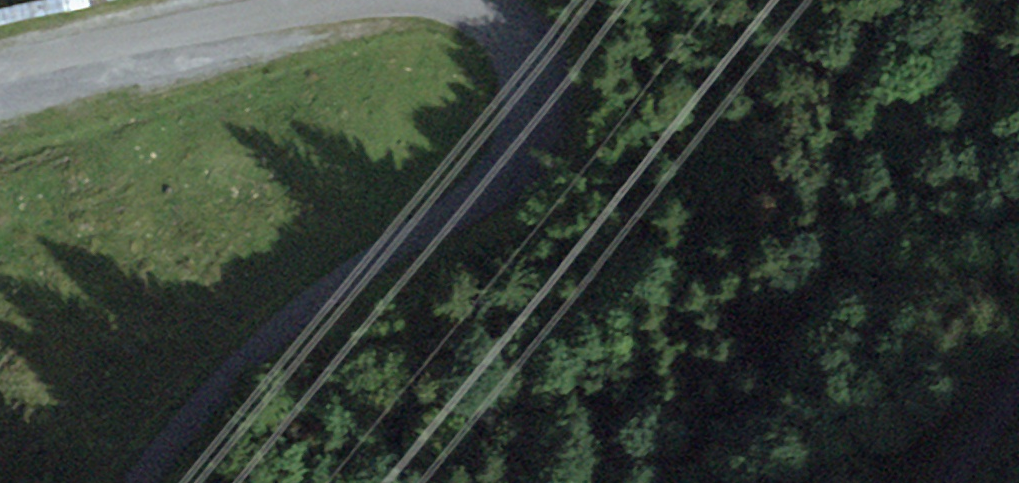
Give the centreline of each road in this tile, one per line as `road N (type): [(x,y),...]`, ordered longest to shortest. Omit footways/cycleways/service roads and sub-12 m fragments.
road 1 (unclassified): [(475,0),(501,12),(528,71),(512,160),(480,199),(273,340),(176,436),(143,482)]
road 2 (unclassified): [(0,69),(349,0)]

